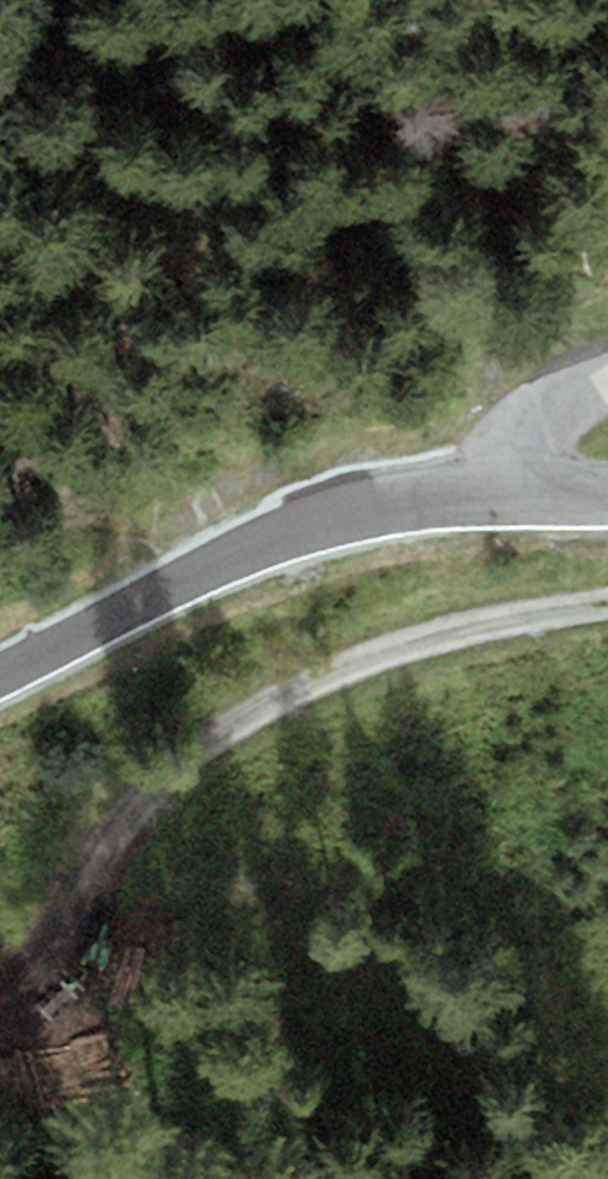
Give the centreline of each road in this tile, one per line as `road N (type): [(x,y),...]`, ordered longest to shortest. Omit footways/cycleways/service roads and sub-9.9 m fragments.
road 1 (track): [(607,604),(499,621),(292,686),(161,780),(72,907),(0,992)]
road 2 (unclassified): [(500,489),(359,506),(238,551),(0,669)]
road 3 (track): [(607,374),(562,387),(527,413),(508,439),(500,489)]

